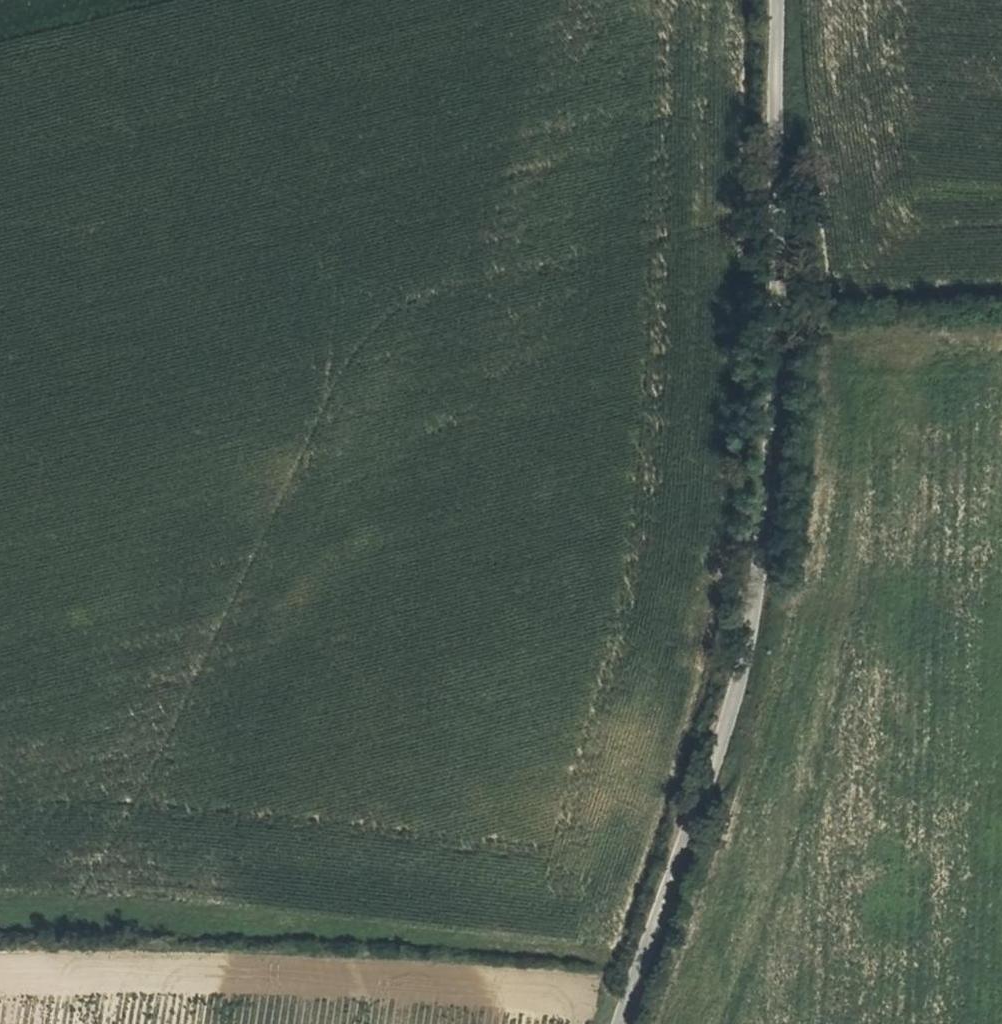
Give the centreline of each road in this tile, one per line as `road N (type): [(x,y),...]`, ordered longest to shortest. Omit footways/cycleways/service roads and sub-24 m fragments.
road 1 (unclassified): [(631,1023),(753,638),(776,541),(776,412),(795,222),(789,0)]
road 2 (track): [(0,897),(307,914),(614,951)]
road 3 (track): [(222,0),(0,55)]

